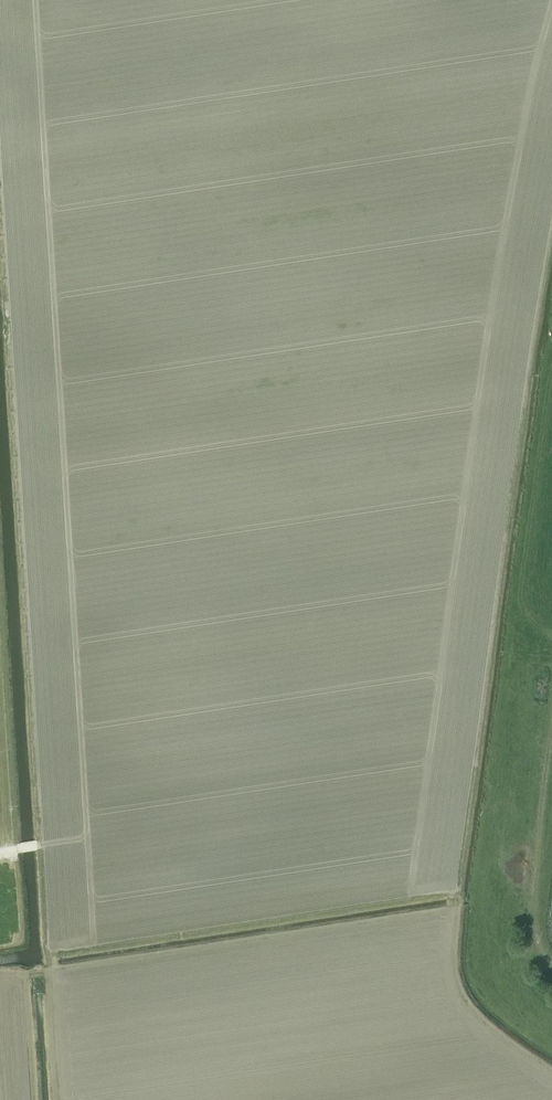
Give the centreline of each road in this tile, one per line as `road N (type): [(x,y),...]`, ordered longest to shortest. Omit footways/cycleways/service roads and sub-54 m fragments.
road 1 (track): [(551,755),(532,912),(551,967)]

